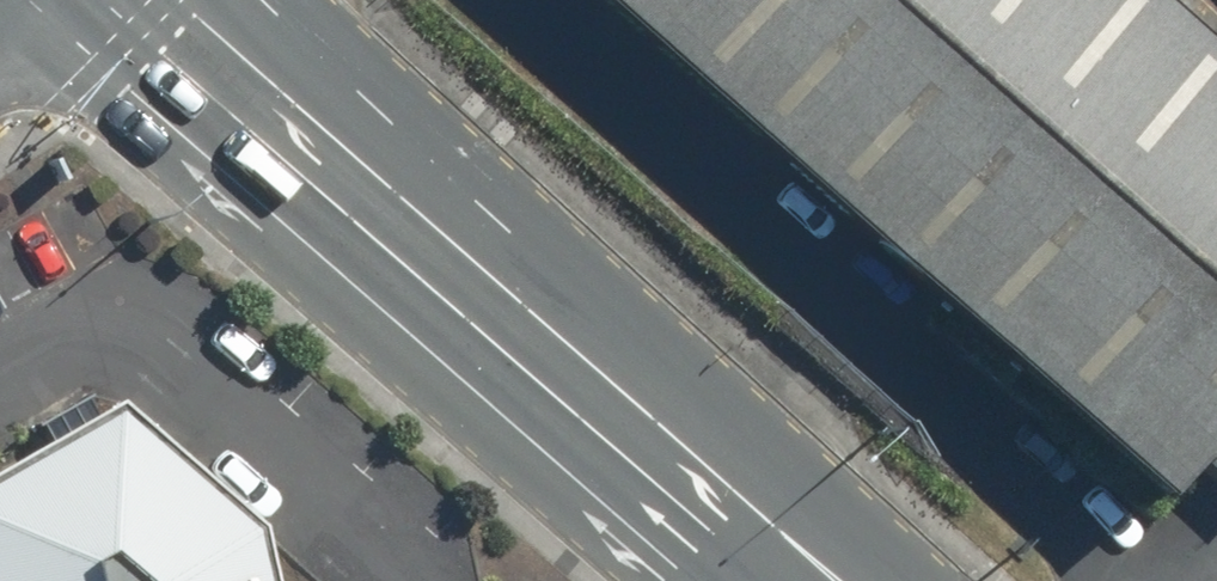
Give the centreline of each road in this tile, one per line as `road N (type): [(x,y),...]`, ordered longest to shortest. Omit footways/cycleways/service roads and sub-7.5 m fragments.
road 1 (secondary): [(771,580),(679,520),(73,0)]
road 2 (secondary): [(266,0),(746,427),(887,580)]

